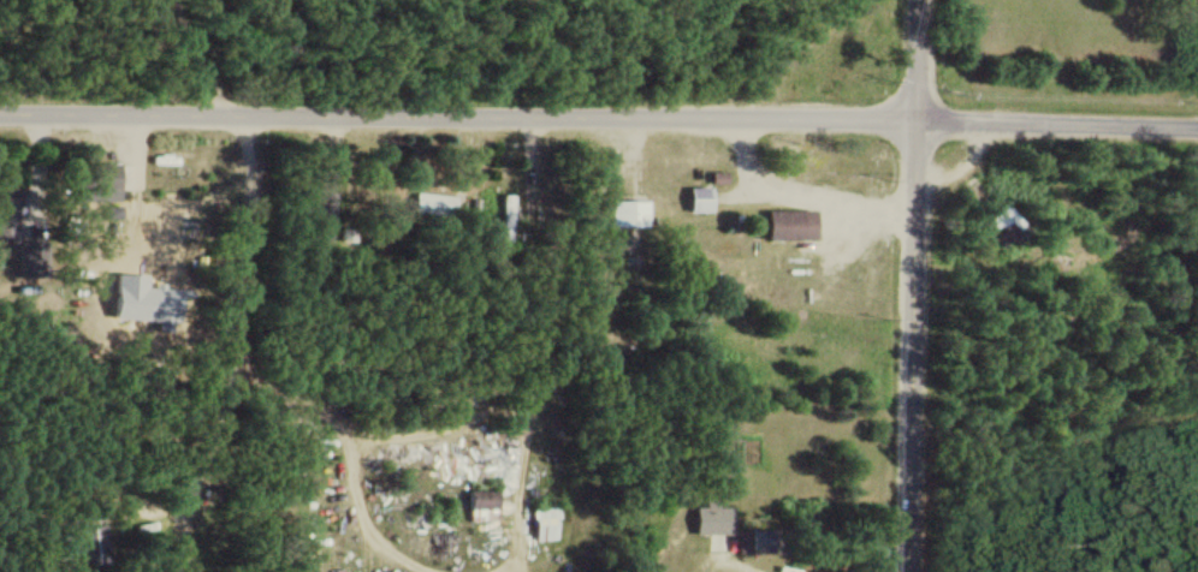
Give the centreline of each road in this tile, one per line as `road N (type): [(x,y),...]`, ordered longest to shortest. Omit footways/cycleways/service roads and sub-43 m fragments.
road 1 (tertiary): [(0,114),(917,118)]
road 2 (tertiary): [(905,571),(917,118)]
road 3 (residential): [(917,118),(1197,124)]
road 4 (track): [(178,0),(224,118)]

